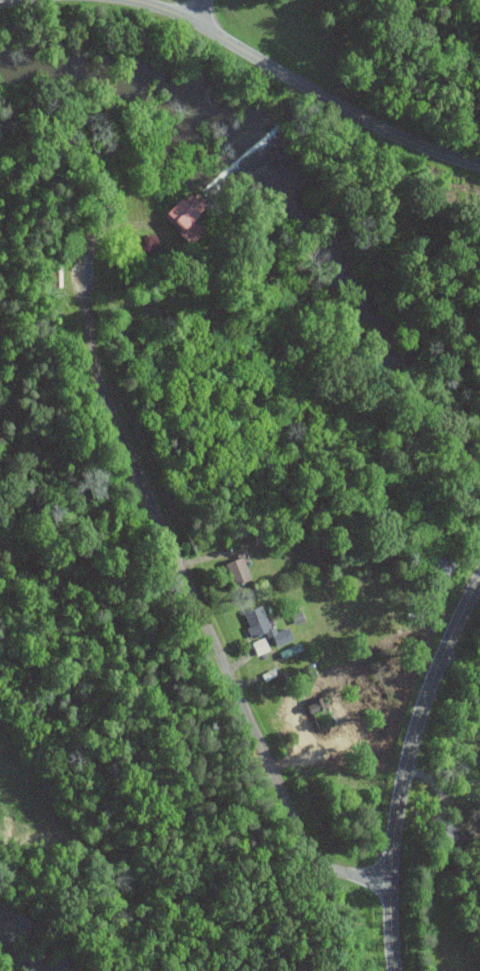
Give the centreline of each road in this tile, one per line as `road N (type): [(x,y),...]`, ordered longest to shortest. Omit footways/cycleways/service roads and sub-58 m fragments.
road 1 (residential): [(390,882),(334,872),(302,839),(102,392),(87,318),(92,230)]
road 2 (residential): [(395,970),(389,899),(404,774),(441,660),(479,577)]
road 3 (residential): [(130,0),(196,23),(390,131),(479,164)]

